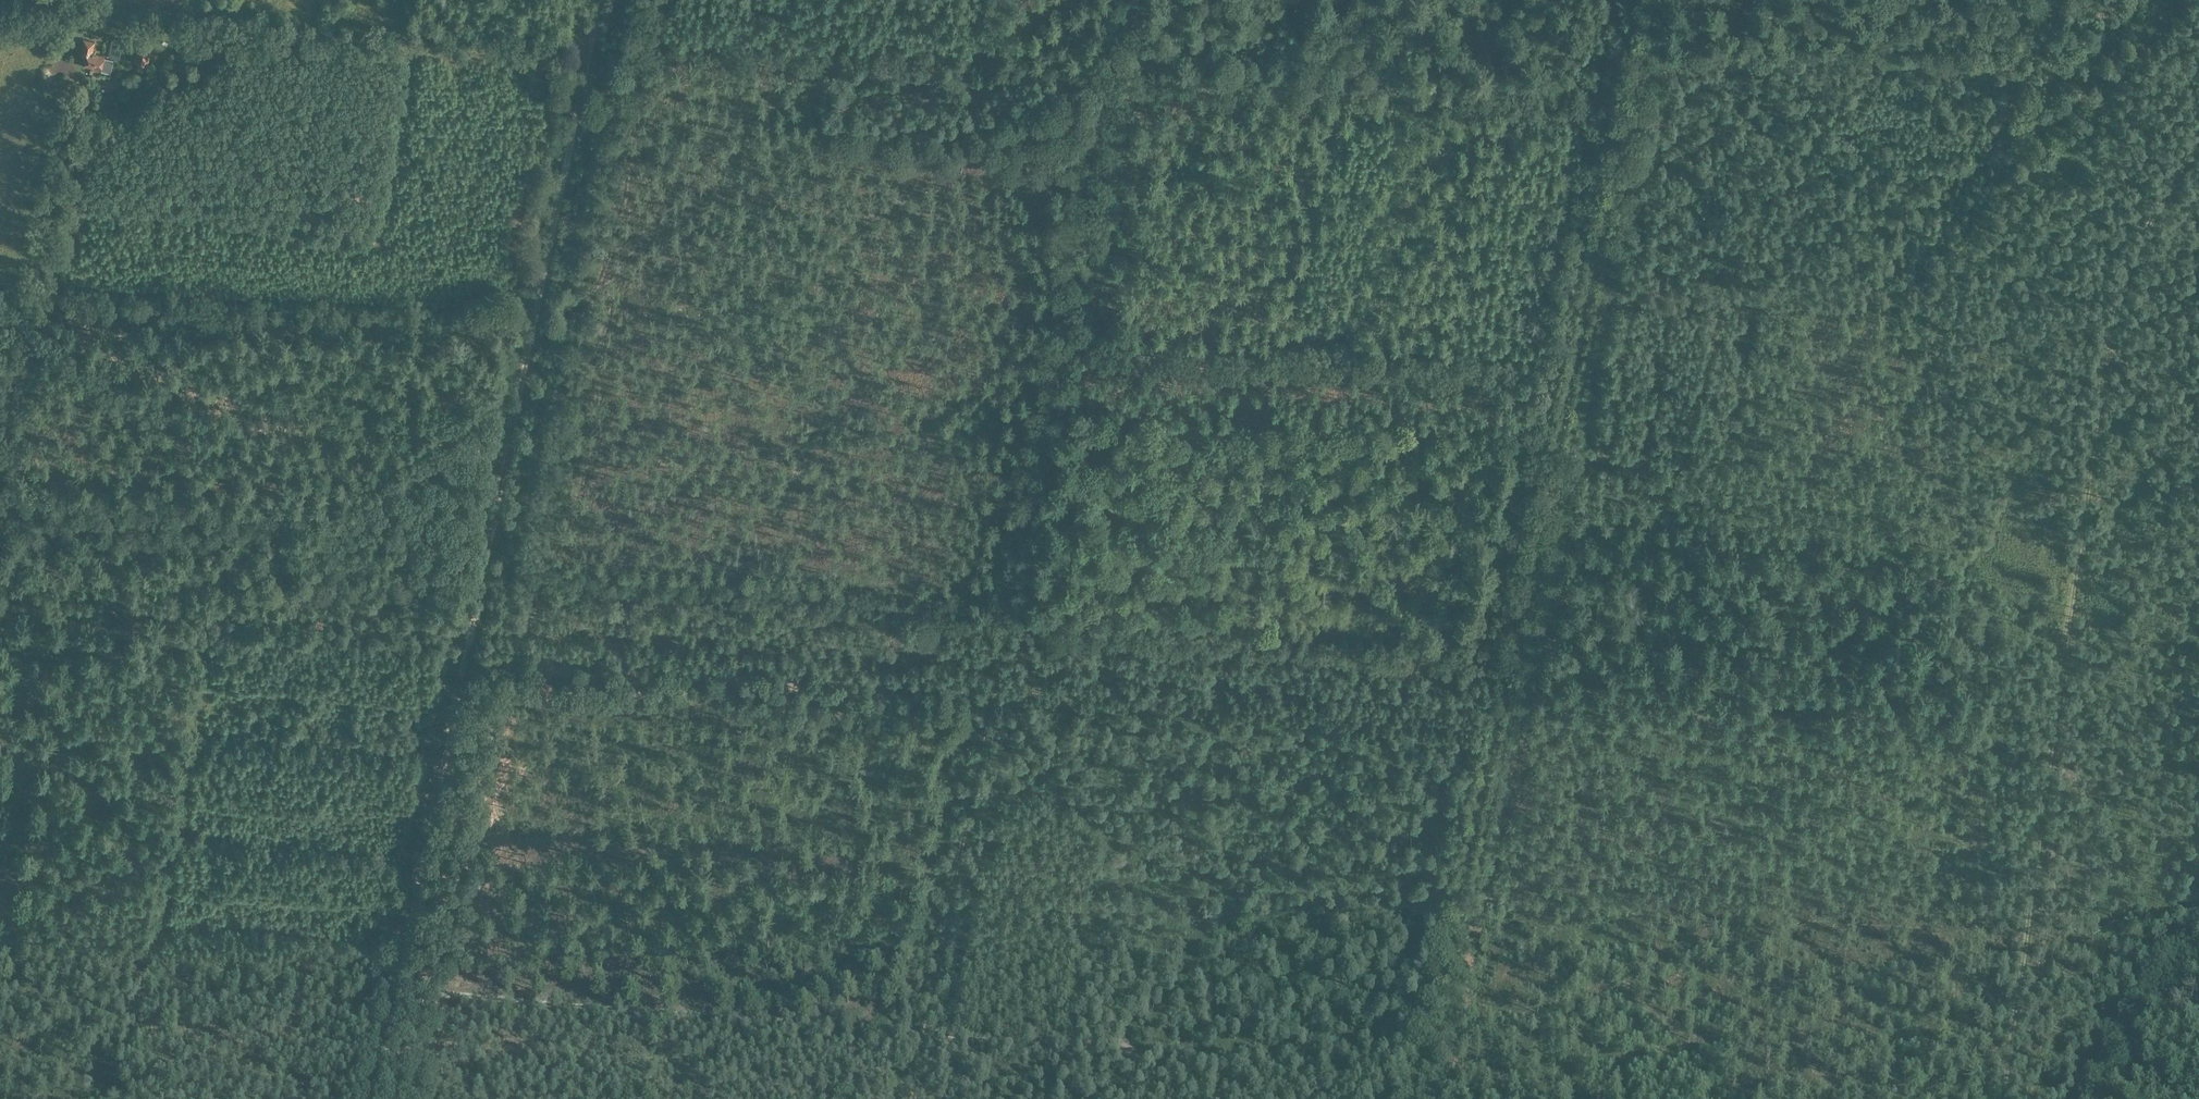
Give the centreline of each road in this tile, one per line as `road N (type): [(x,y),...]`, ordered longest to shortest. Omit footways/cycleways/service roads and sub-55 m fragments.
road 1 (track): [(1415,1098),(1647,0)]
road 2 (track): [(599,0),(371,1098)]
road 3 (track): [(902,1098),(1116,0)]
road 4 (track): [(2056,0),(1982,155),(1880,195),(1775,191),(1737,180),(1696,160),(1625,103),(1608,101),(1148,87),(1090,113)]
road 5 (track): [(2003,1098),(2106,347),(2120,286),(2165,184),(2198,131)]
road 6 (track): [(0,588),(986,659)]
road 7 (track): [(0,965),(914,1038)]
road 8 (track): [(528,343),(724,215),(824,195),(893,205),(985,151),(1090,113)]
road 9 (track): [(0,308),(50,290),(114,287),(533,319)]
road 10 (track): [(1501,698),(986,659)]
road 11 (track): [(2106,347),(2198,448)]
road 12 (track): [(1148,87),(1247,0)]

